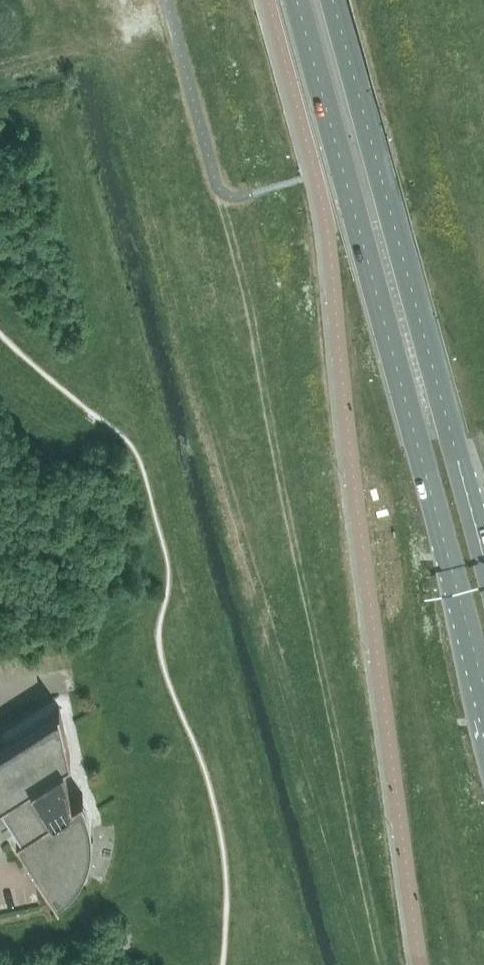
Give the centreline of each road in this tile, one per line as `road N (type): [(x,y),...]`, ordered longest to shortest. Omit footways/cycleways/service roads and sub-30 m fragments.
road 1 (primary): [(299,0),(483,694)]
road 2 (primary): [(483,543),(335,0)]

